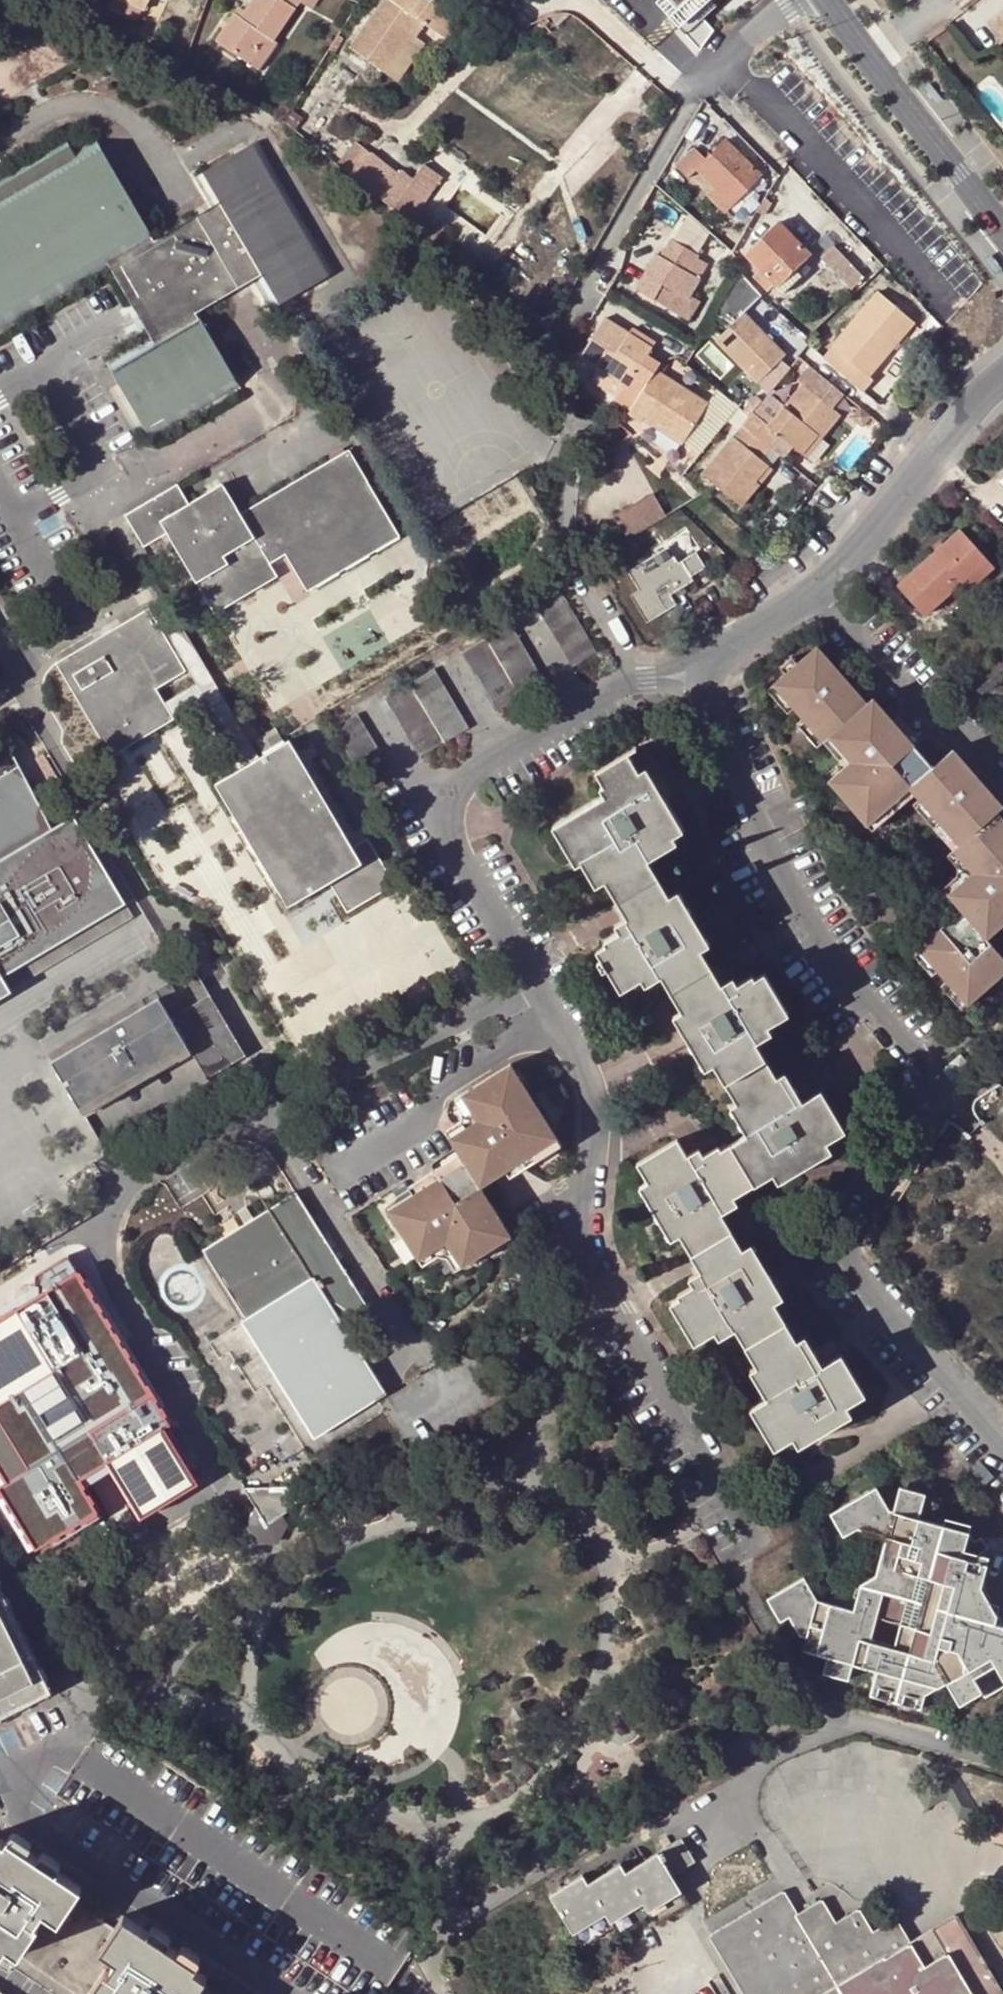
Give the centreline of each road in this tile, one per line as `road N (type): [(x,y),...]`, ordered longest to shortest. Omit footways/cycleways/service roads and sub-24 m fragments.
road 1 (residential): [(531,976),(589,1082),(601,1129),(588,1258),(754,1535)]
road 2 (residential): [(705,670),(622,684),(463,774),(448,809),(459,859),(531,976)]
road 3 (unclassified): [(249,1124),(211,1124),(125,1174),(107,1224),(104,1274),(217,1474)]
road 4 (residential): [(705,670),(706,699),(749,824),(791,913),(912,1077)]
road 5 (residential): [(912,1077),(916,1120),(852,1232),(851,1264),(1002,1442)]
road 6 (residential): [(558,331),(709,74),(797,0)]
road 7 (residential): [(288,1993),(37,1830),(0,1778)]
road 8 (unclassified): [(531,976),(249,1124)]
road 9 (unclassified): [(249,1124),(288,1148),(425,1364)]
road 10 (tertiary): [(825,0),(1002,224)]
road 11 (residential): [(1002,387),(934,444),(820,582)]
road 12 (residential): [(820,582),(1002,778)]
road 13 (residential): [(1002,1757),(853,1721)]
road 14 (residential): [(820,582),(731,638),(705,670)]
road 15 (unclassified): [(71,614),(0,492)]

